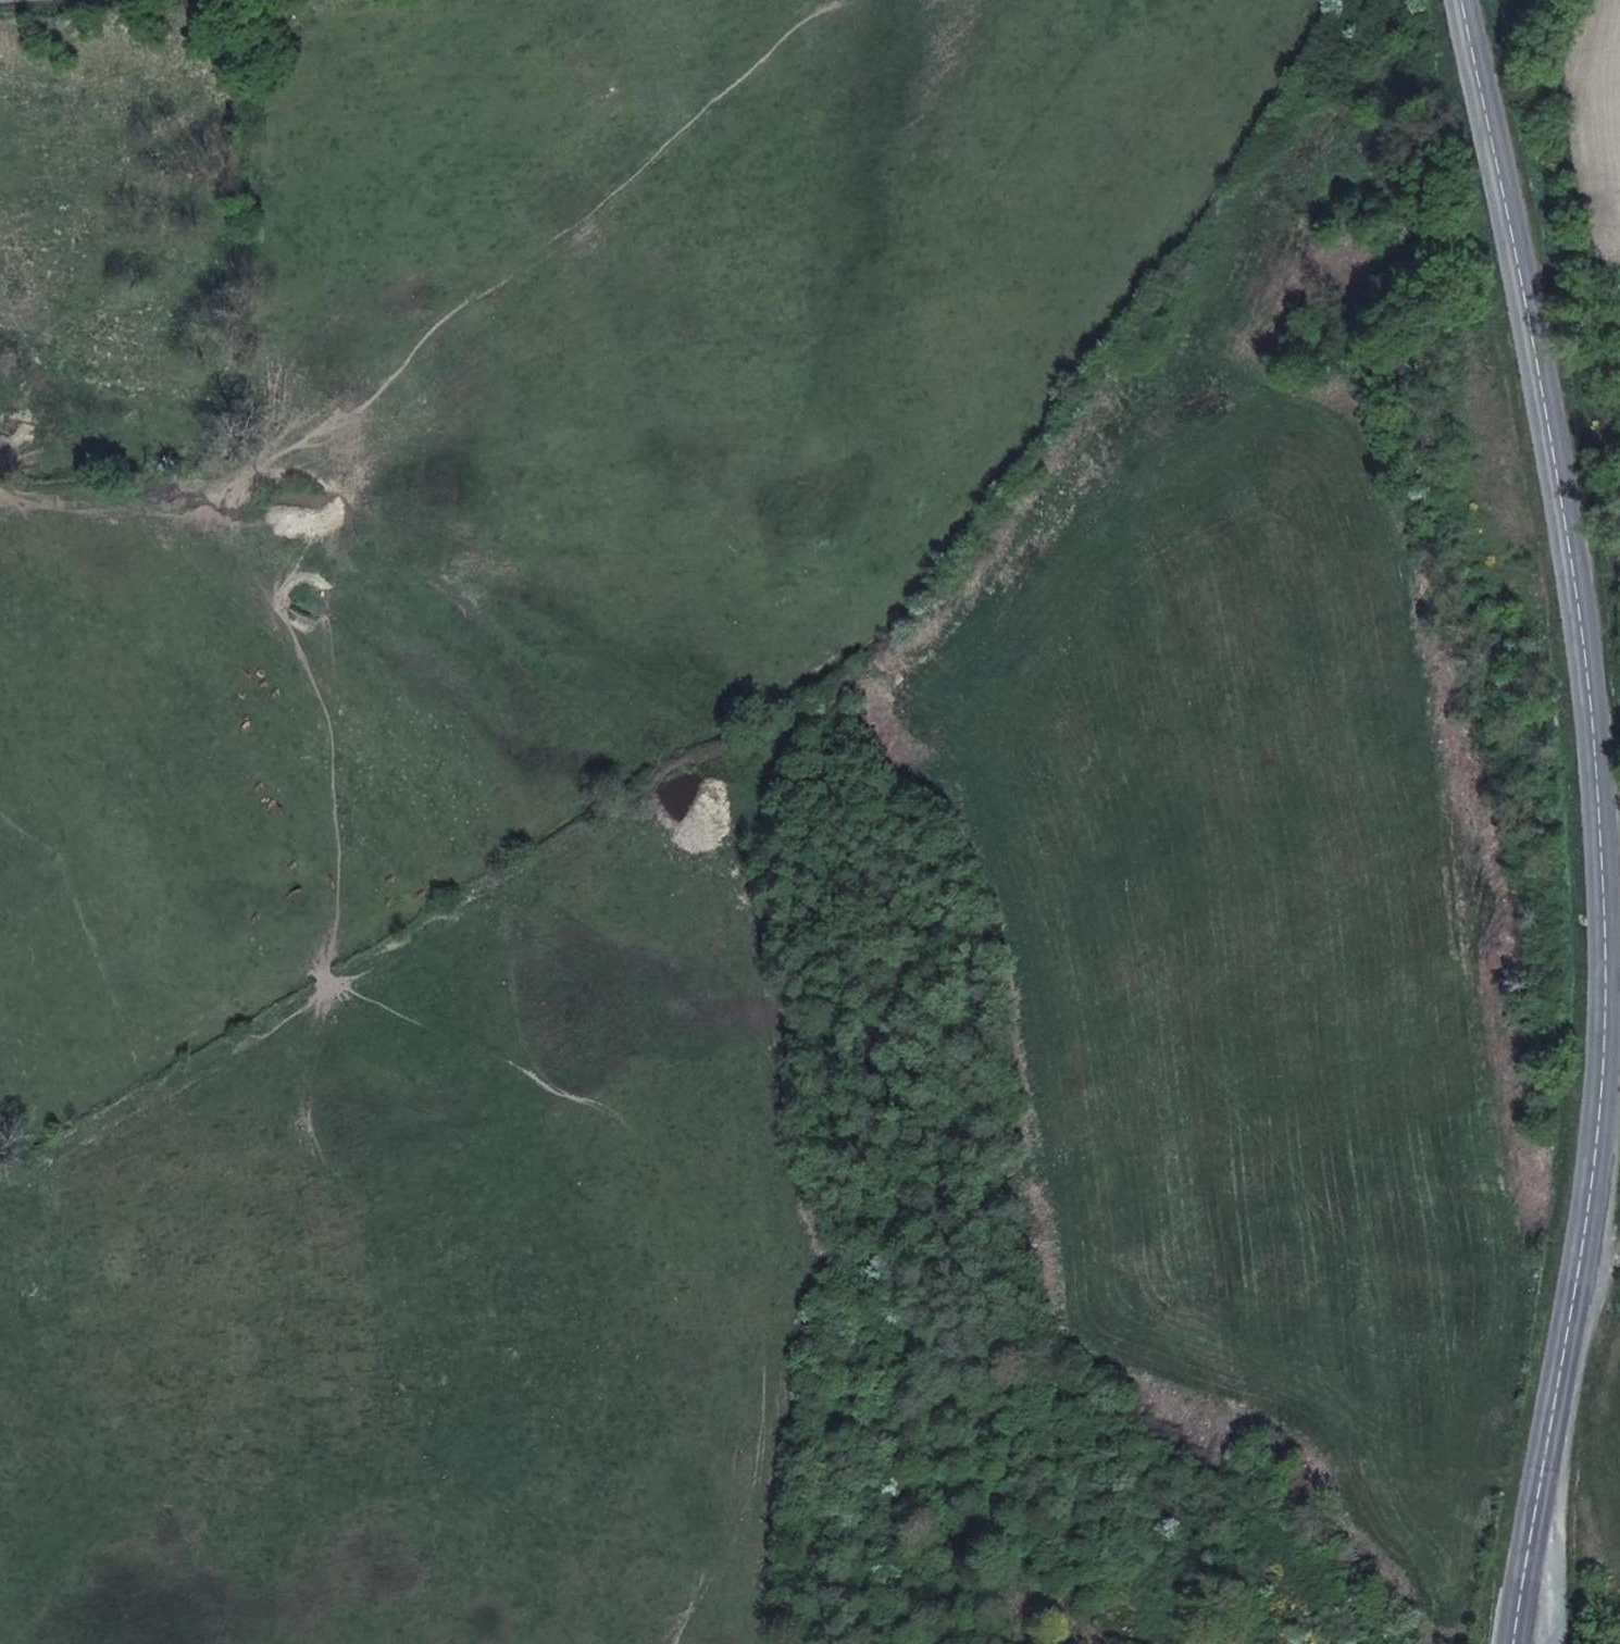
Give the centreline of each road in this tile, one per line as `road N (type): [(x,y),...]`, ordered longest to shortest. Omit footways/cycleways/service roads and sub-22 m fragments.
road 1 (secondary): [(1523,1643),(1522,1582),(1574,1231),(1581,966),(1522,390),(1457,0)]

